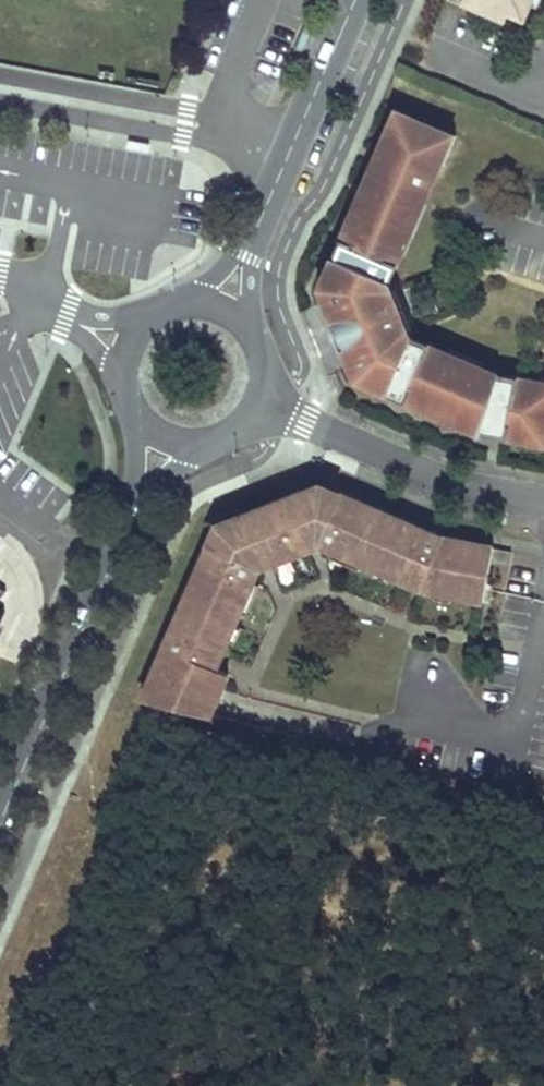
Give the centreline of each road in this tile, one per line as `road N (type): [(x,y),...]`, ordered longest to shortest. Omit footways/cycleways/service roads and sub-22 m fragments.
road 1 (tertiary): [(170,435),(0,823)]
road 2 (residential): [(259,396),(432,478),(543,502)]
road 3 (tertiary): [(355,0),(254,238)]
road 4 (tertiary): [(181,304),(141,329),(127,358),(136,407),(170,435)]
road 5 (residential): [(426,56),(543,98)]

